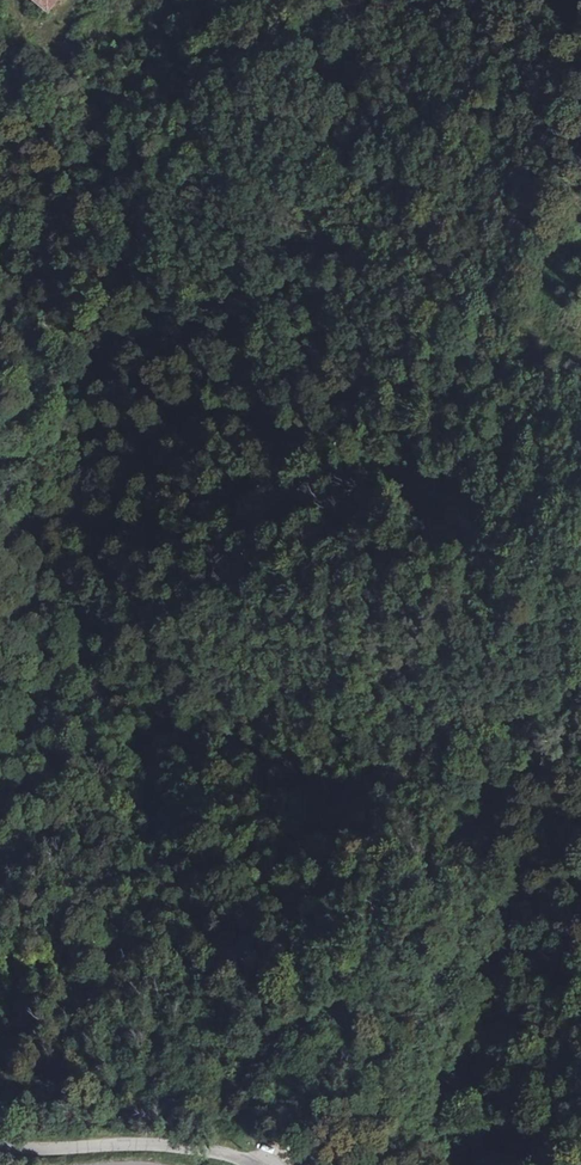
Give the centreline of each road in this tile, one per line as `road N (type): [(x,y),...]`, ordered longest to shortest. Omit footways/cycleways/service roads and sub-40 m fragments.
road 1 (tertiary): [(0,1148),(165,1145),(249,1164)]

